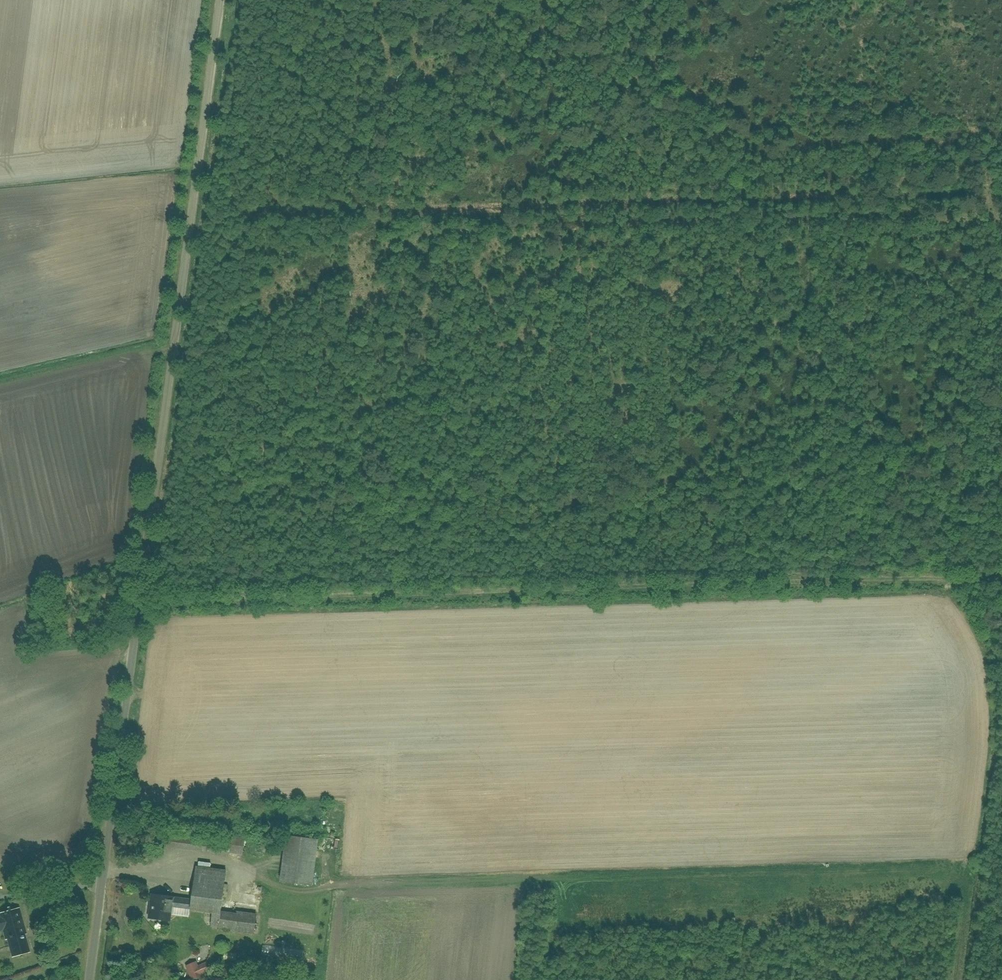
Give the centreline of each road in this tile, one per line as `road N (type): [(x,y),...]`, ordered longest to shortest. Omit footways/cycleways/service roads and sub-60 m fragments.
road 1 (unclassified): [(218,0),(89,979)]
road 2 (track): [(138,599),(1001,575)]

